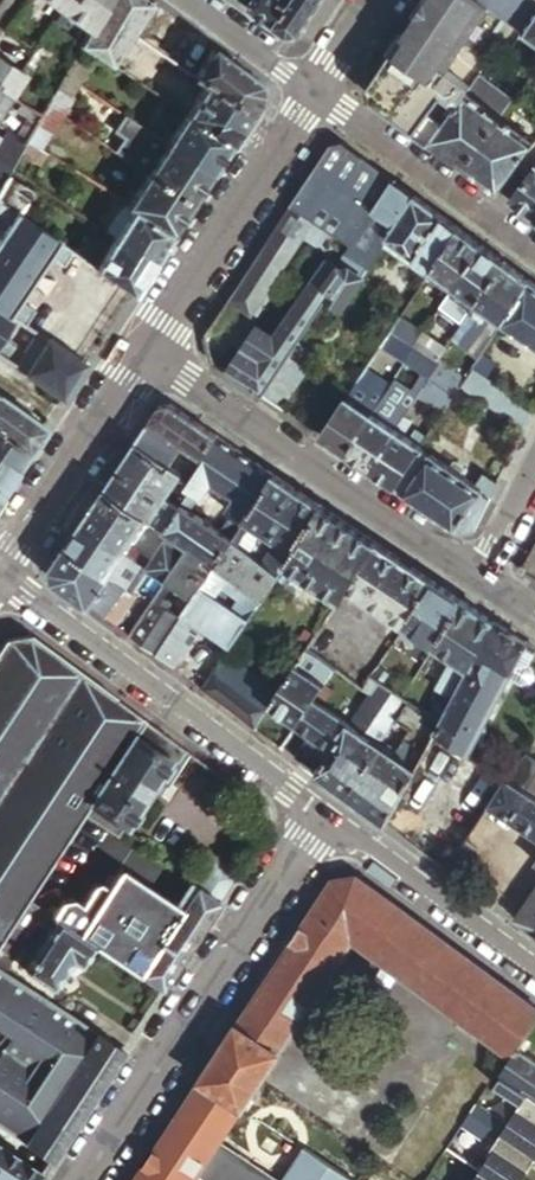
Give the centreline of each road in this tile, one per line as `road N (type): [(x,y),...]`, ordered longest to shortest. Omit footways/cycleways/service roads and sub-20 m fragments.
road 1 (residential): [(328,812),(81,1179)]
road 2 (residential): [(142,351),(481,574)]
road 3 (tertiary): [(0,577),(328,812)]
road 4 (residential): [(142,351),(312,90)]
road 5 (residential): [(534,254),(312,90)]
road 6 (residential): [(0,567),(142,351)]
road 7 (tertiary): [(328,812),(534,965)]
road 8 (residential): [(312,90),(189,0)]

